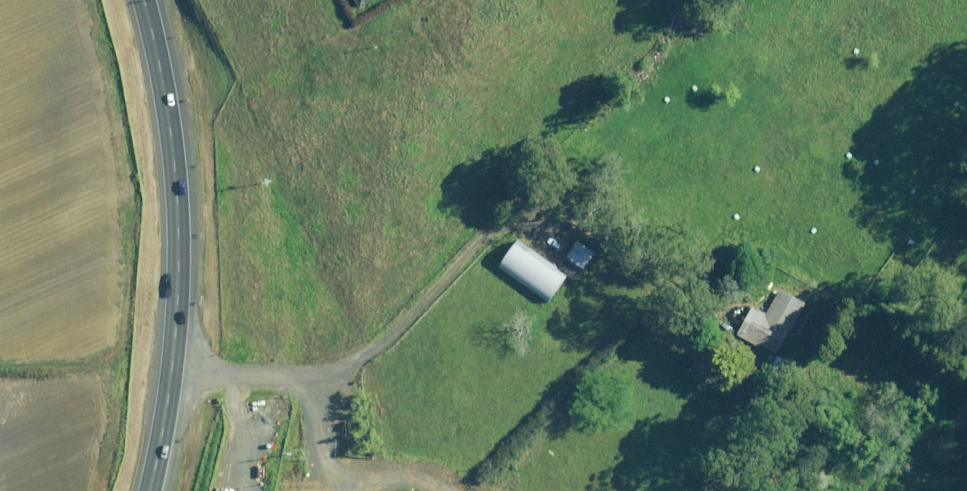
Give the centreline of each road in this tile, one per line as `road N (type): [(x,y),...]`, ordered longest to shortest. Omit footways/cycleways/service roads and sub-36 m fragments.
road 1 (tertiary): [(966,360),(814,315),(649,284),(297,282),(234,301)]
road 2 (tertiary): [(237,222),(302,246),(369,253),(676,255),(966,331)]
road 3 (trunk): [(149,490),(173,361),(176,185)]
road 4 (trunk): [(234,301),(197,330),(173,334),(128,319),(111,302),(98,256),(104,233),(134,196),(176,185)]
road 5 (trunk): [(176,185),(145,0)]

